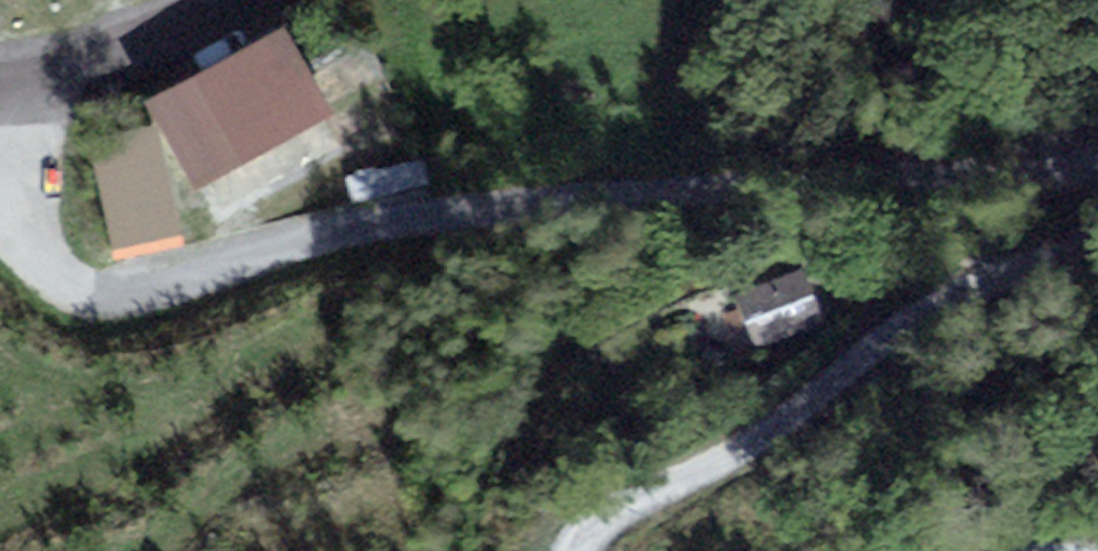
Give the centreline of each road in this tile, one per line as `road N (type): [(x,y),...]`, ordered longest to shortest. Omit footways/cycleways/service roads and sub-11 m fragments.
road 1 (unclassified): [(0,226),(34,286),(107,300),(450,206),(805,192),(1097,163)]
road 2 (track): [(566,550),(652,491),(726,456),(864,343),(955,296),(1097,247)]
road 3 (tertiary): [(234,0),(122,54),(0,84)]

